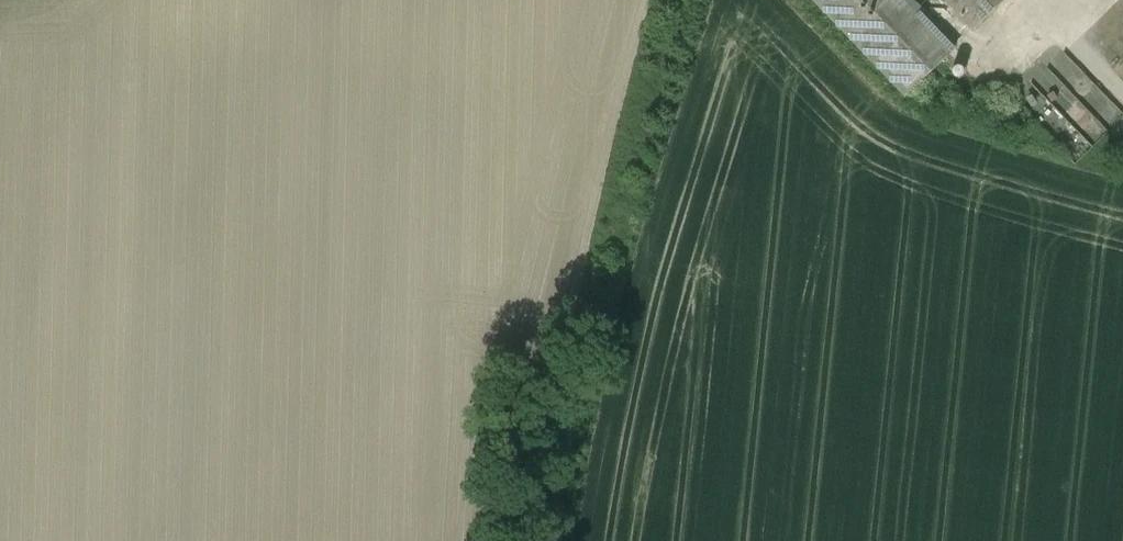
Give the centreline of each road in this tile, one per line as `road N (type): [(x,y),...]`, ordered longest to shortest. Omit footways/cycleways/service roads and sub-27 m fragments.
road 1 (track): [(1089,0),(1057,29),(1122,92)]

